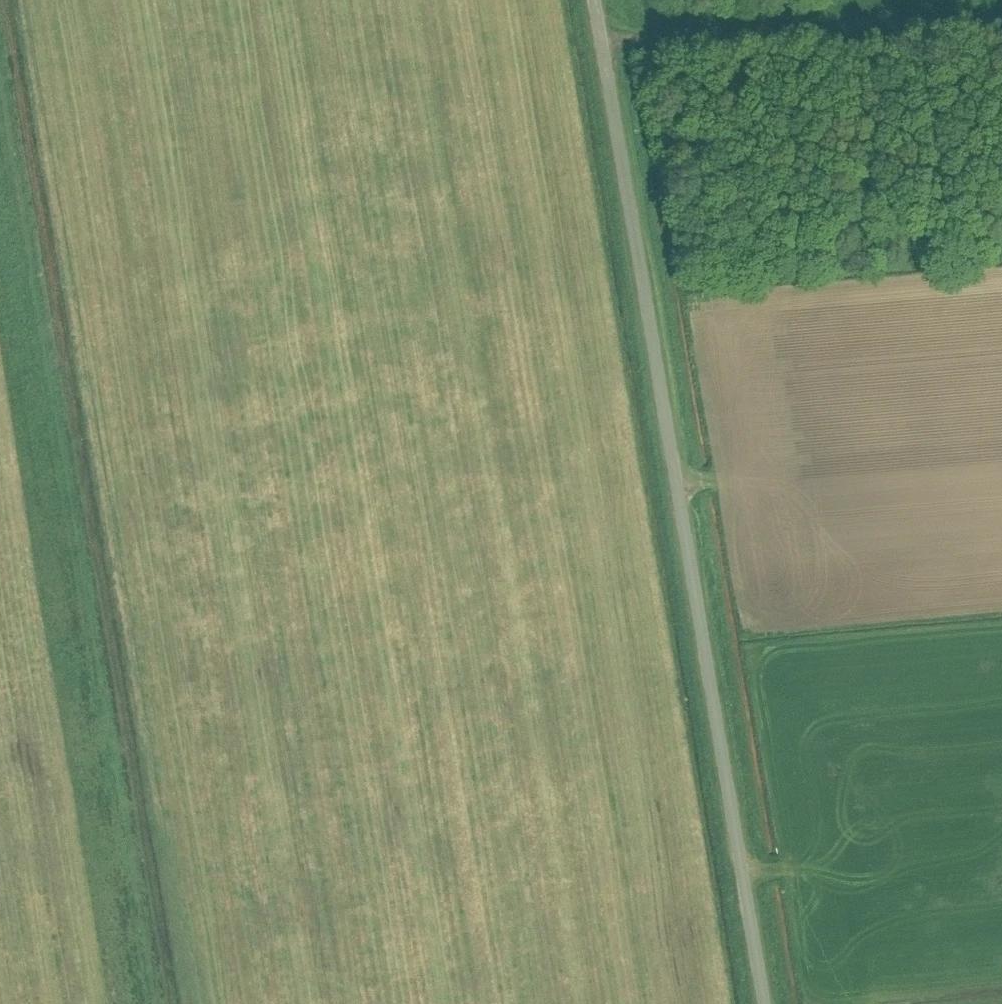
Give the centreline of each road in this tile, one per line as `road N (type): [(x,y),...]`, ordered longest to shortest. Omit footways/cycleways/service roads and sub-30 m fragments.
road 1 (unclassified): [(758,1003),(595,0)]

